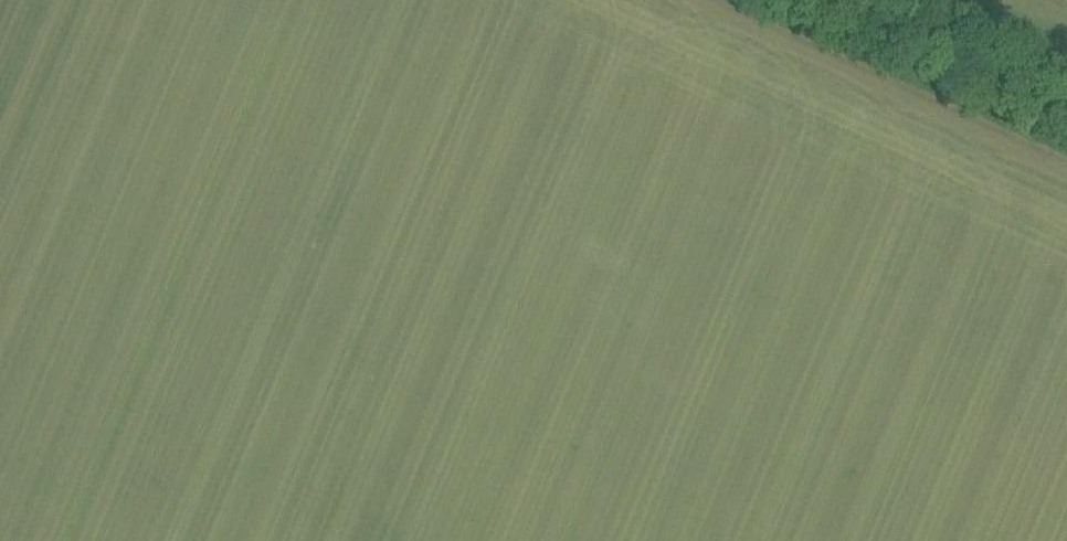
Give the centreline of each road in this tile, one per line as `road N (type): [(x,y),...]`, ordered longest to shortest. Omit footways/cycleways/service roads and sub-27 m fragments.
road 1 (track): [(797,0),(1066,121)]

